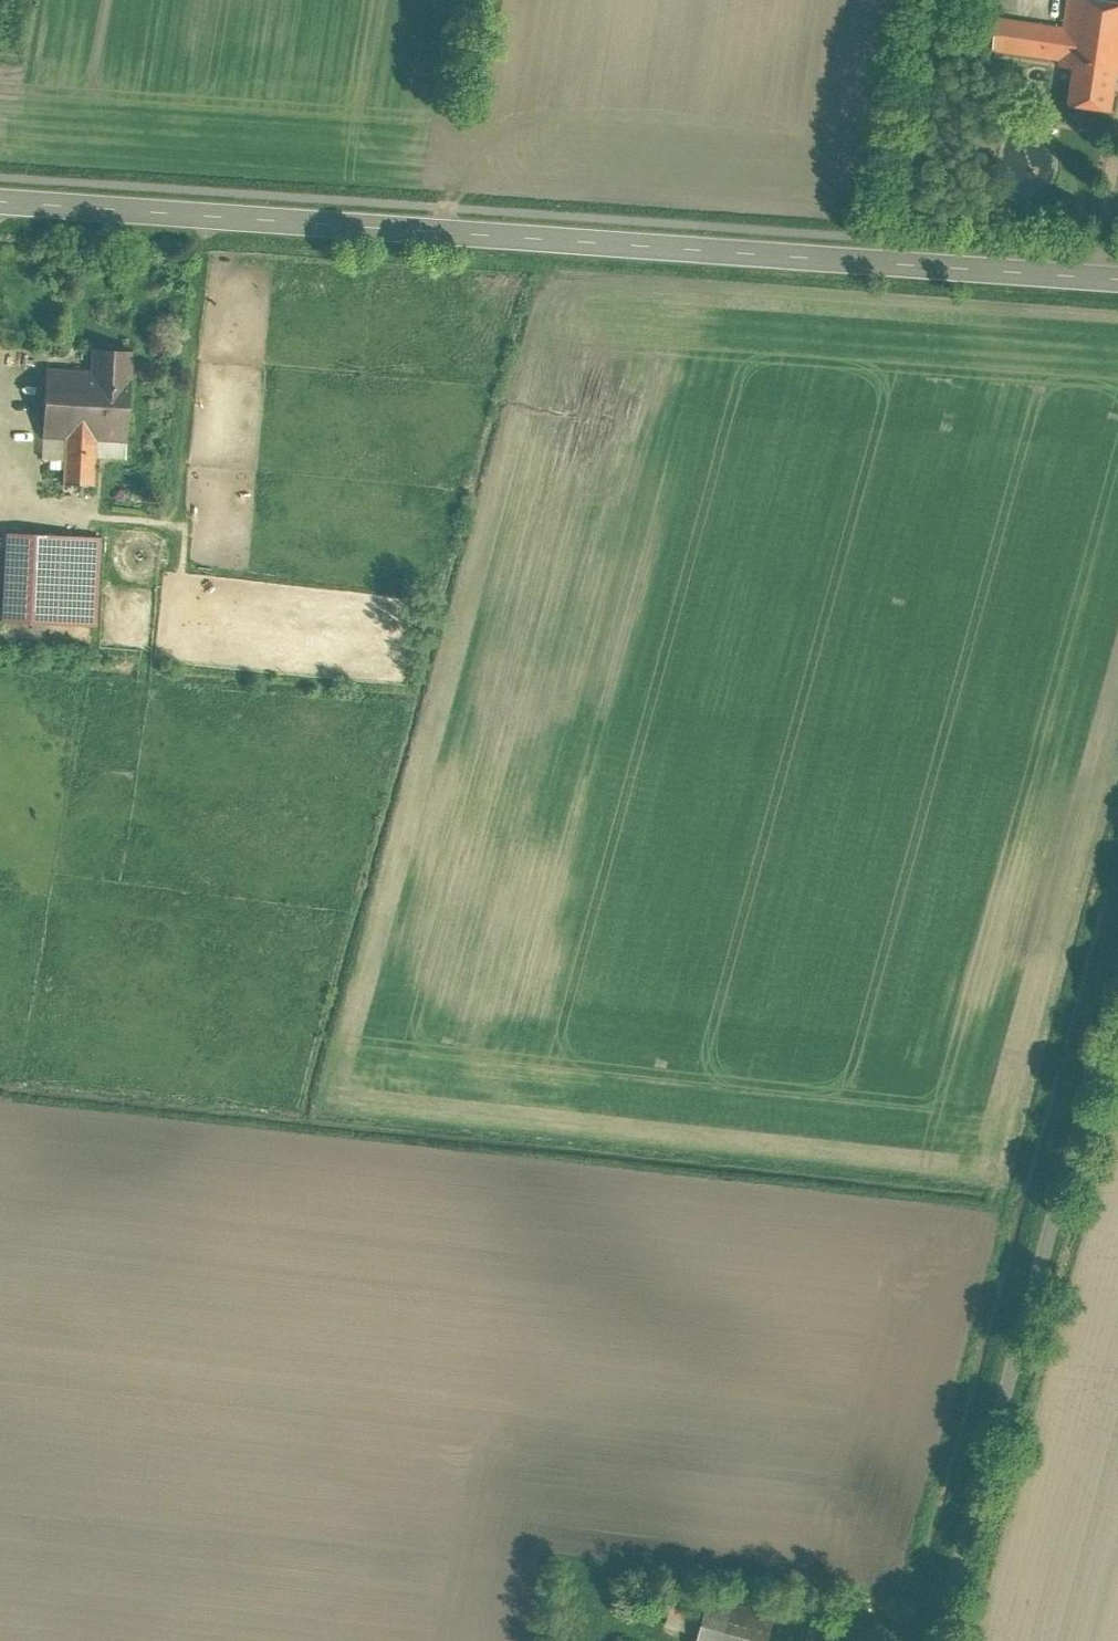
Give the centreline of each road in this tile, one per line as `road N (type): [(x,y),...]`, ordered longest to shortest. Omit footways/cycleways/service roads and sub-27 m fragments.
road 1 (tertiary): [(1117,278),(0,200)]
road 2 (unclassified): [(1117,989),(941,1640)]

